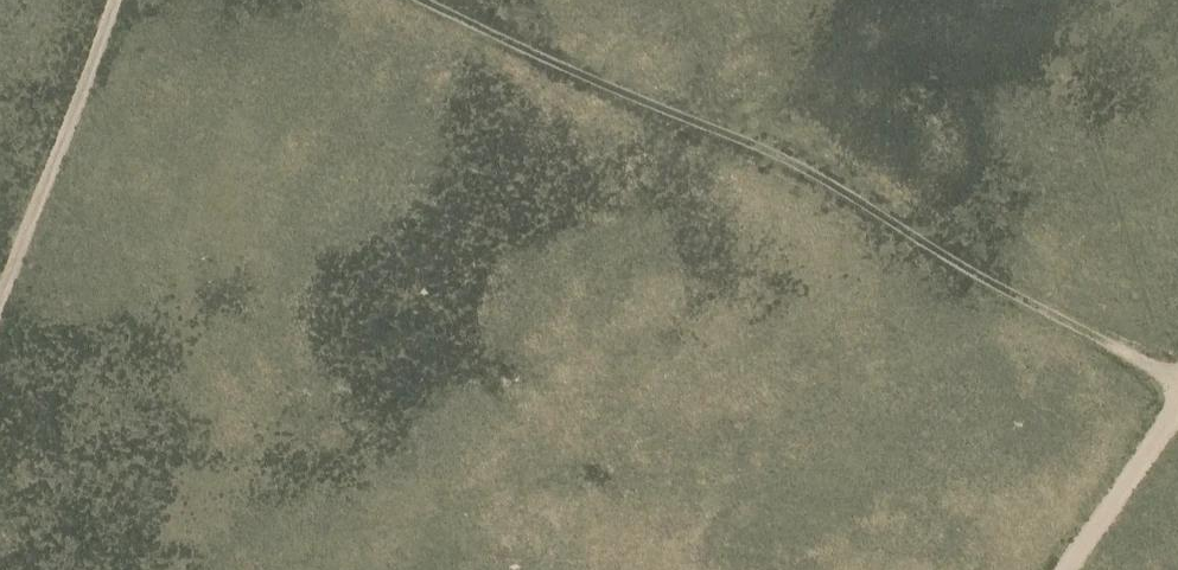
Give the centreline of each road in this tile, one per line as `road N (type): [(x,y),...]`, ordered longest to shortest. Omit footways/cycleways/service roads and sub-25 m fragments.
road 1 (track): [(421,0),(802,167),(1008,292),(1177,383)]
road 2 (track): [(0,296),(114,0)]
road 3 (track): [(1065,569),(1177,409)]

